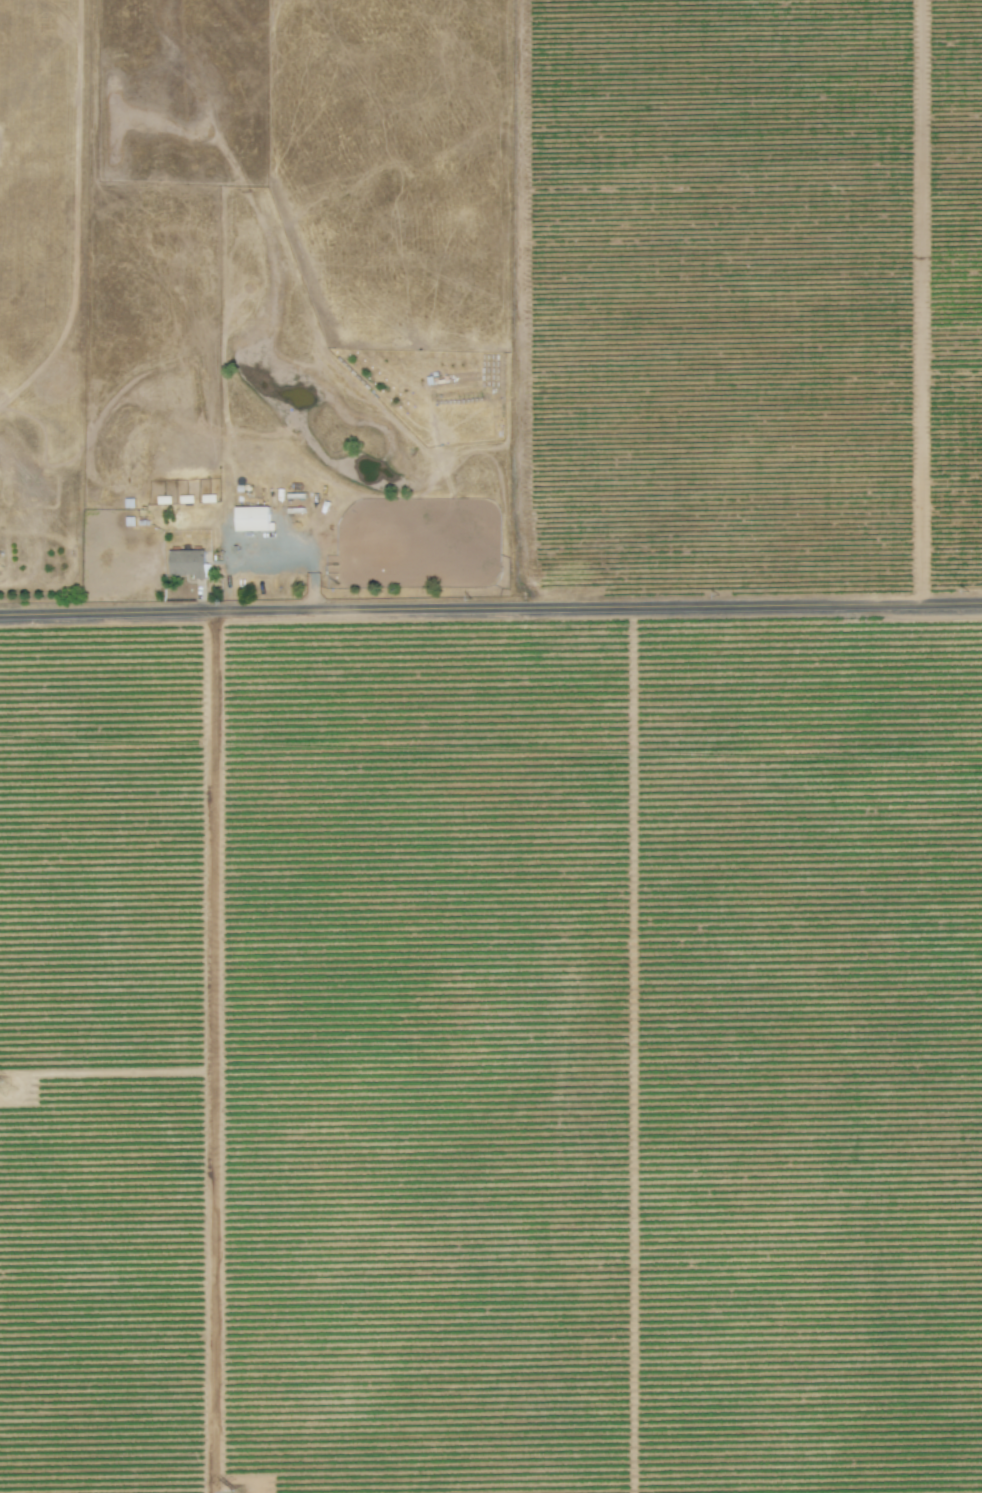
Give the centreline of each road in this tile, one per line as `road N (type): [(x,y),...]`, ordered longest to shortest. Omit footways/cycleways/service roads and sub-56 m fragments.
road 1 (residential): [(0,612),(981,601)]
road 2 (track): [(211,1492),(210,607)]

